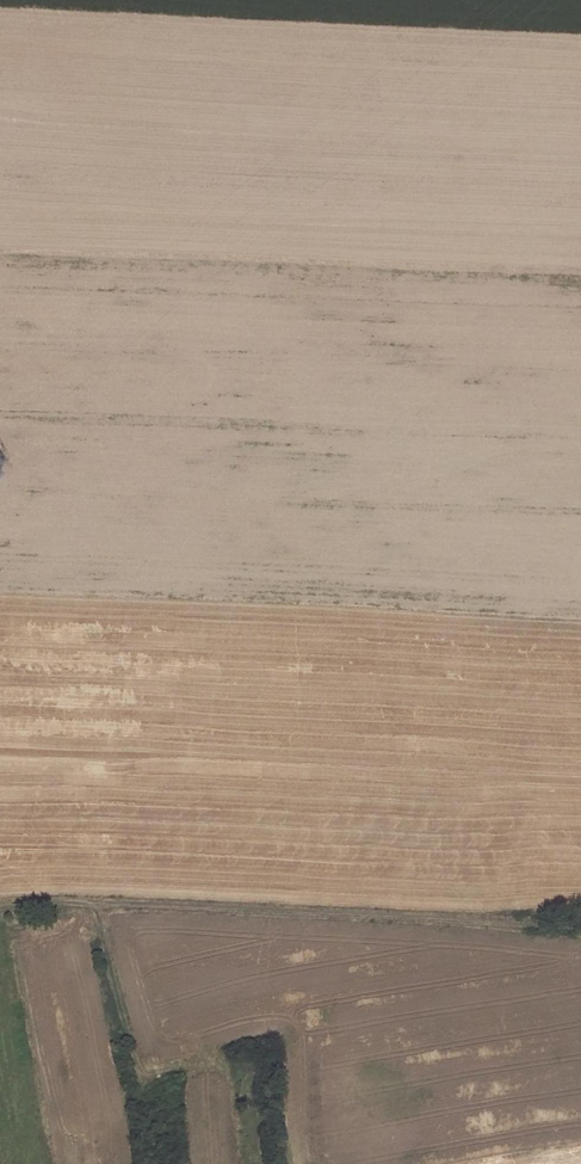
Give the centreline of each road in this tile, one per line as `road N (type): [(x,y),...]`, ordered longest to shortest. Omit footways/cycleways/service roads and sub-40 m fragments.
road 1 (track): [(0,911),(140,907),(580,927)]

